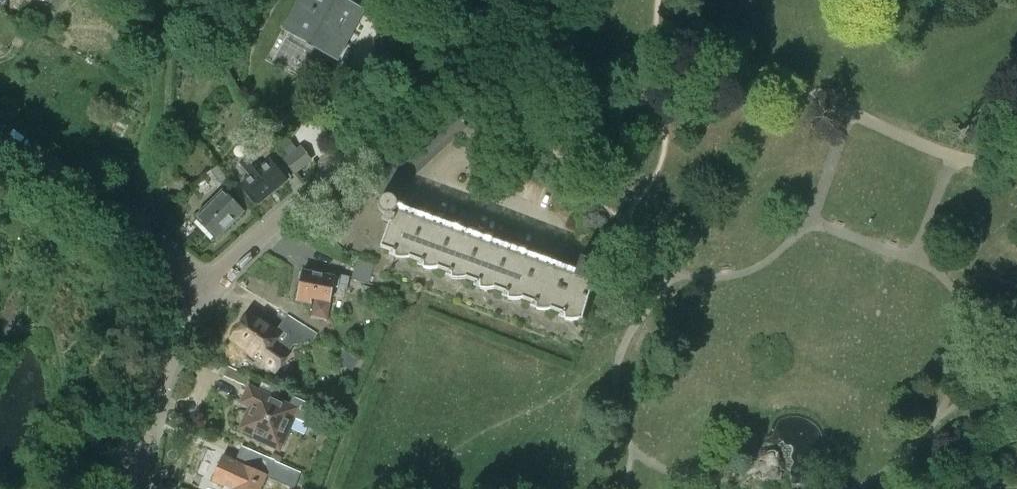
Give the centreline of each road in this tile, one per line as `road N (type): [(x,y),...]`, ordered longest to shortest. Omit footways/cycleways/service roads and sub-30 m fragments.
road 1 (residential): [(204,293),(528,0)]
road 2 (residential): [(204,293),(138,231),(0,133)]
road 3 (residential): [(146,422),(174,345),(204,293)]

